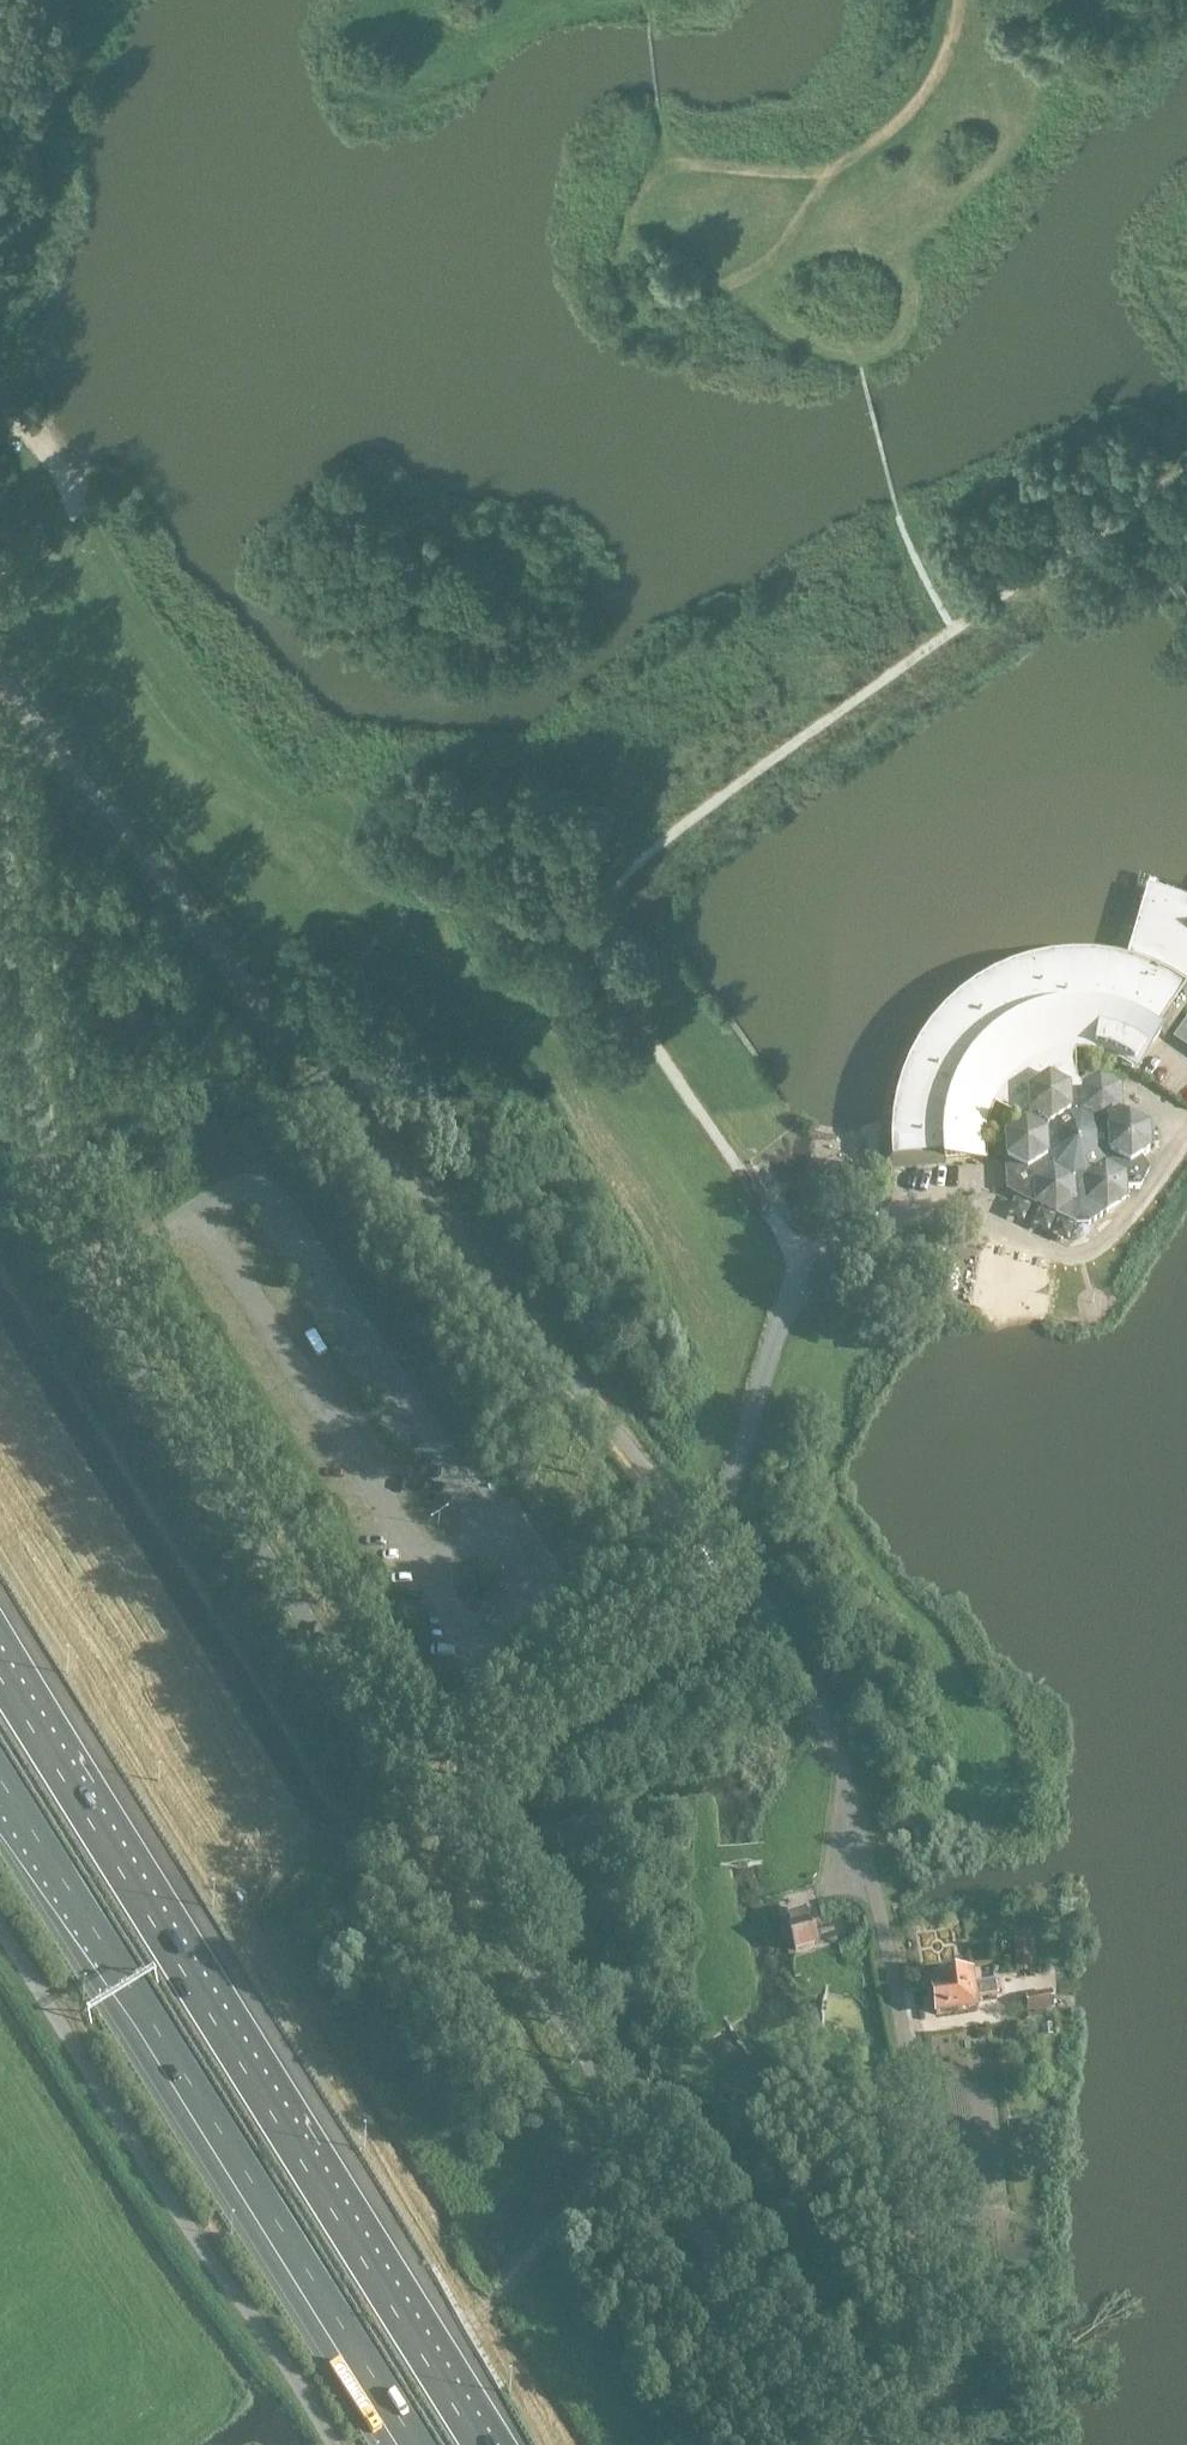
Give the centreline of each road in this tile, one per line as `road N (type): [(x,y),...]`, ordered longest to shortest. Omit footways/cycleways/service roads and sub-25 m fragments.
road 1 (tertiary): [(830,2444),(86,1274),(51,1189),(0,867)]
road 2 (motorway): [(488,2444),(0,1663)]
road 3 (motorway): [(0,1794),(408,2444)]
road 4 (unclassified): [(331,2444),(0,1928)]
road 5 (track): [(494,2308),(590,2187),(645,2147)]

